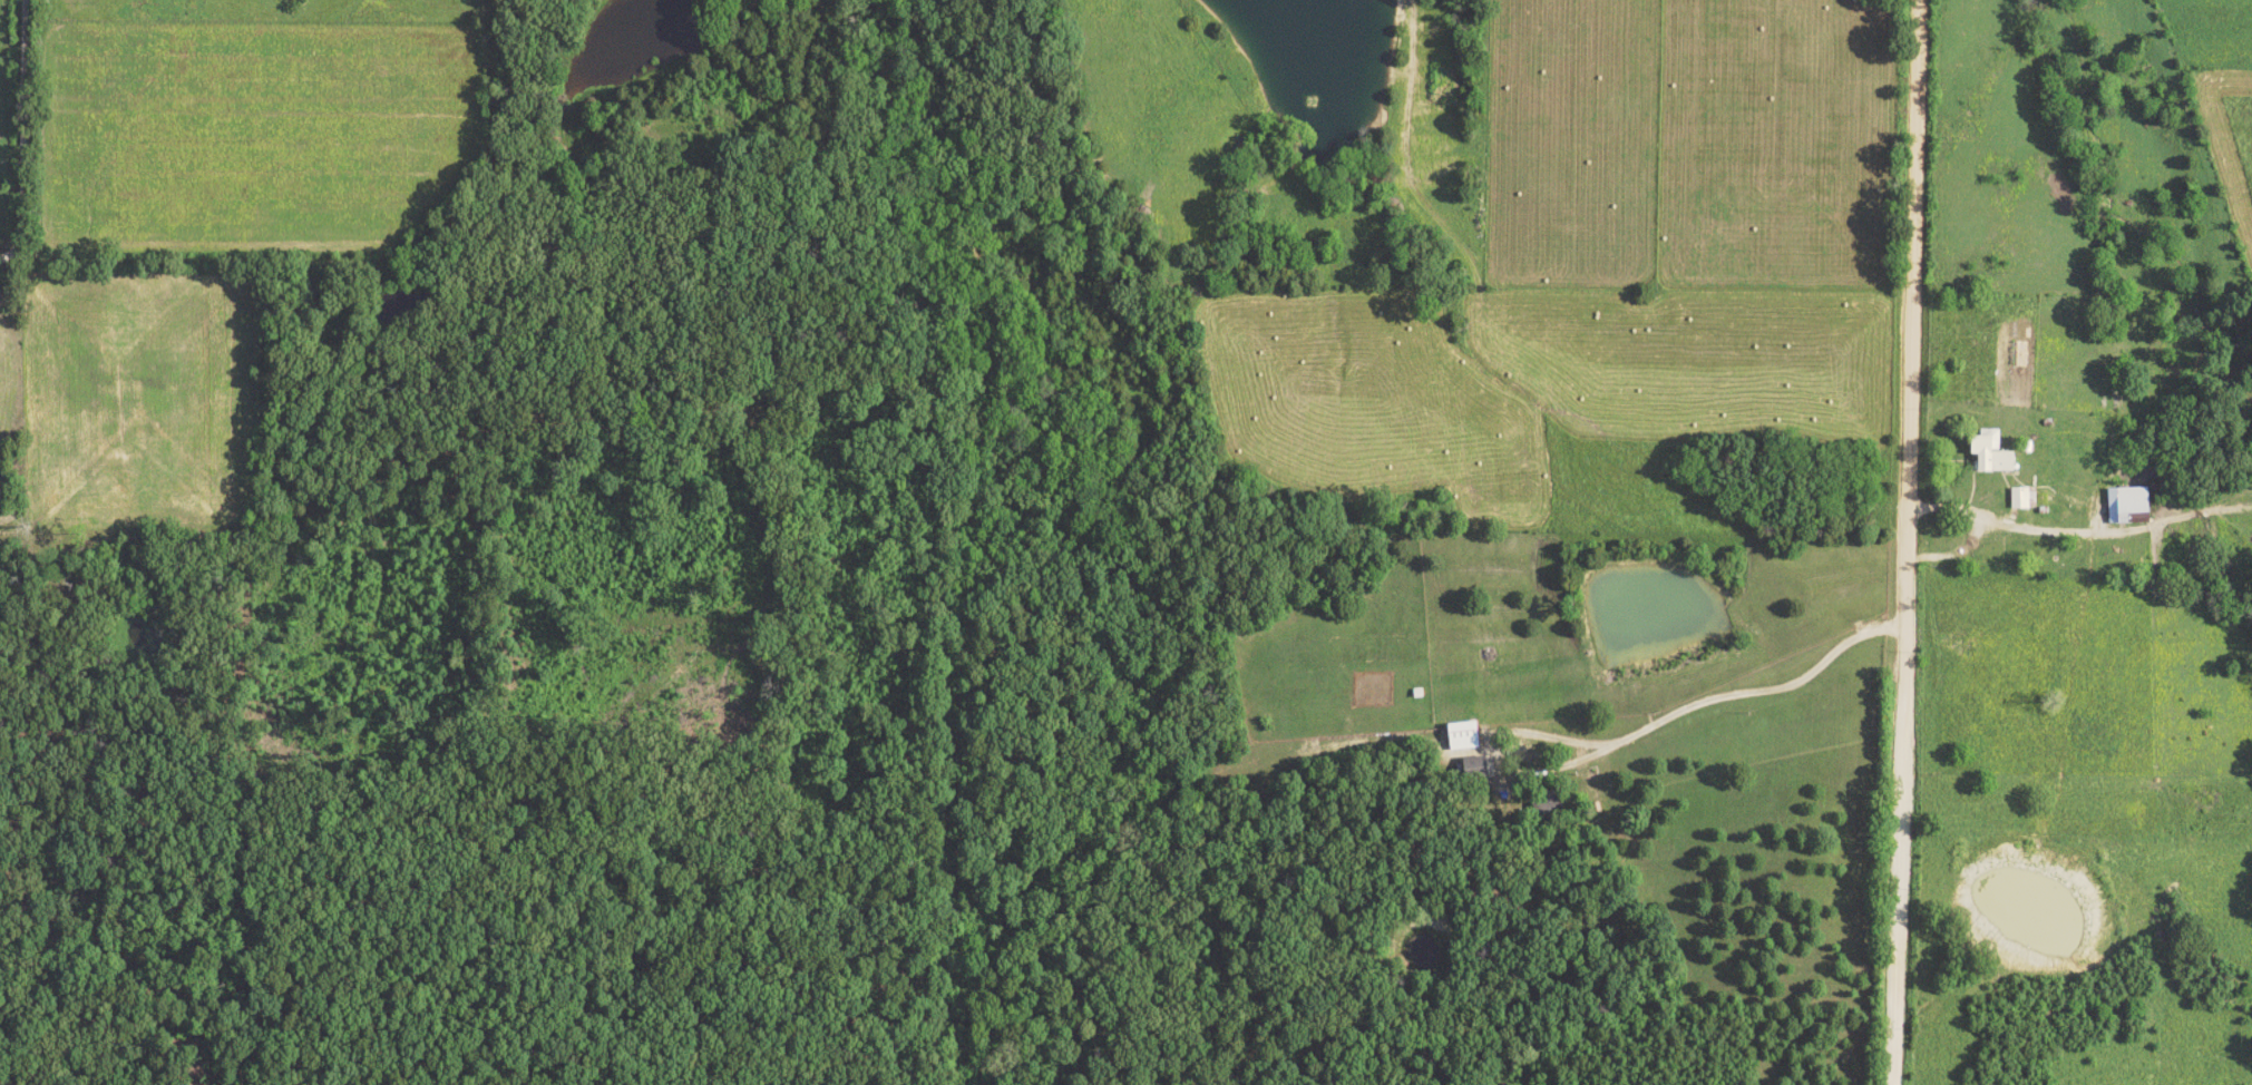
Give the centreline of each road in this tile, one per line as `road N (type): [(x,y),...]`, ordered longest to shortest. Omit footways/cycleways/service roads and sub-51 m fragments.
road 1 (residential): [(1887,1084),(1901,746),(1912,0)]
road 2 (residential): [(1562,743),(1602,747),(1559,771),(1483,769),(1482,740),(1502,732),(1562,743)]

